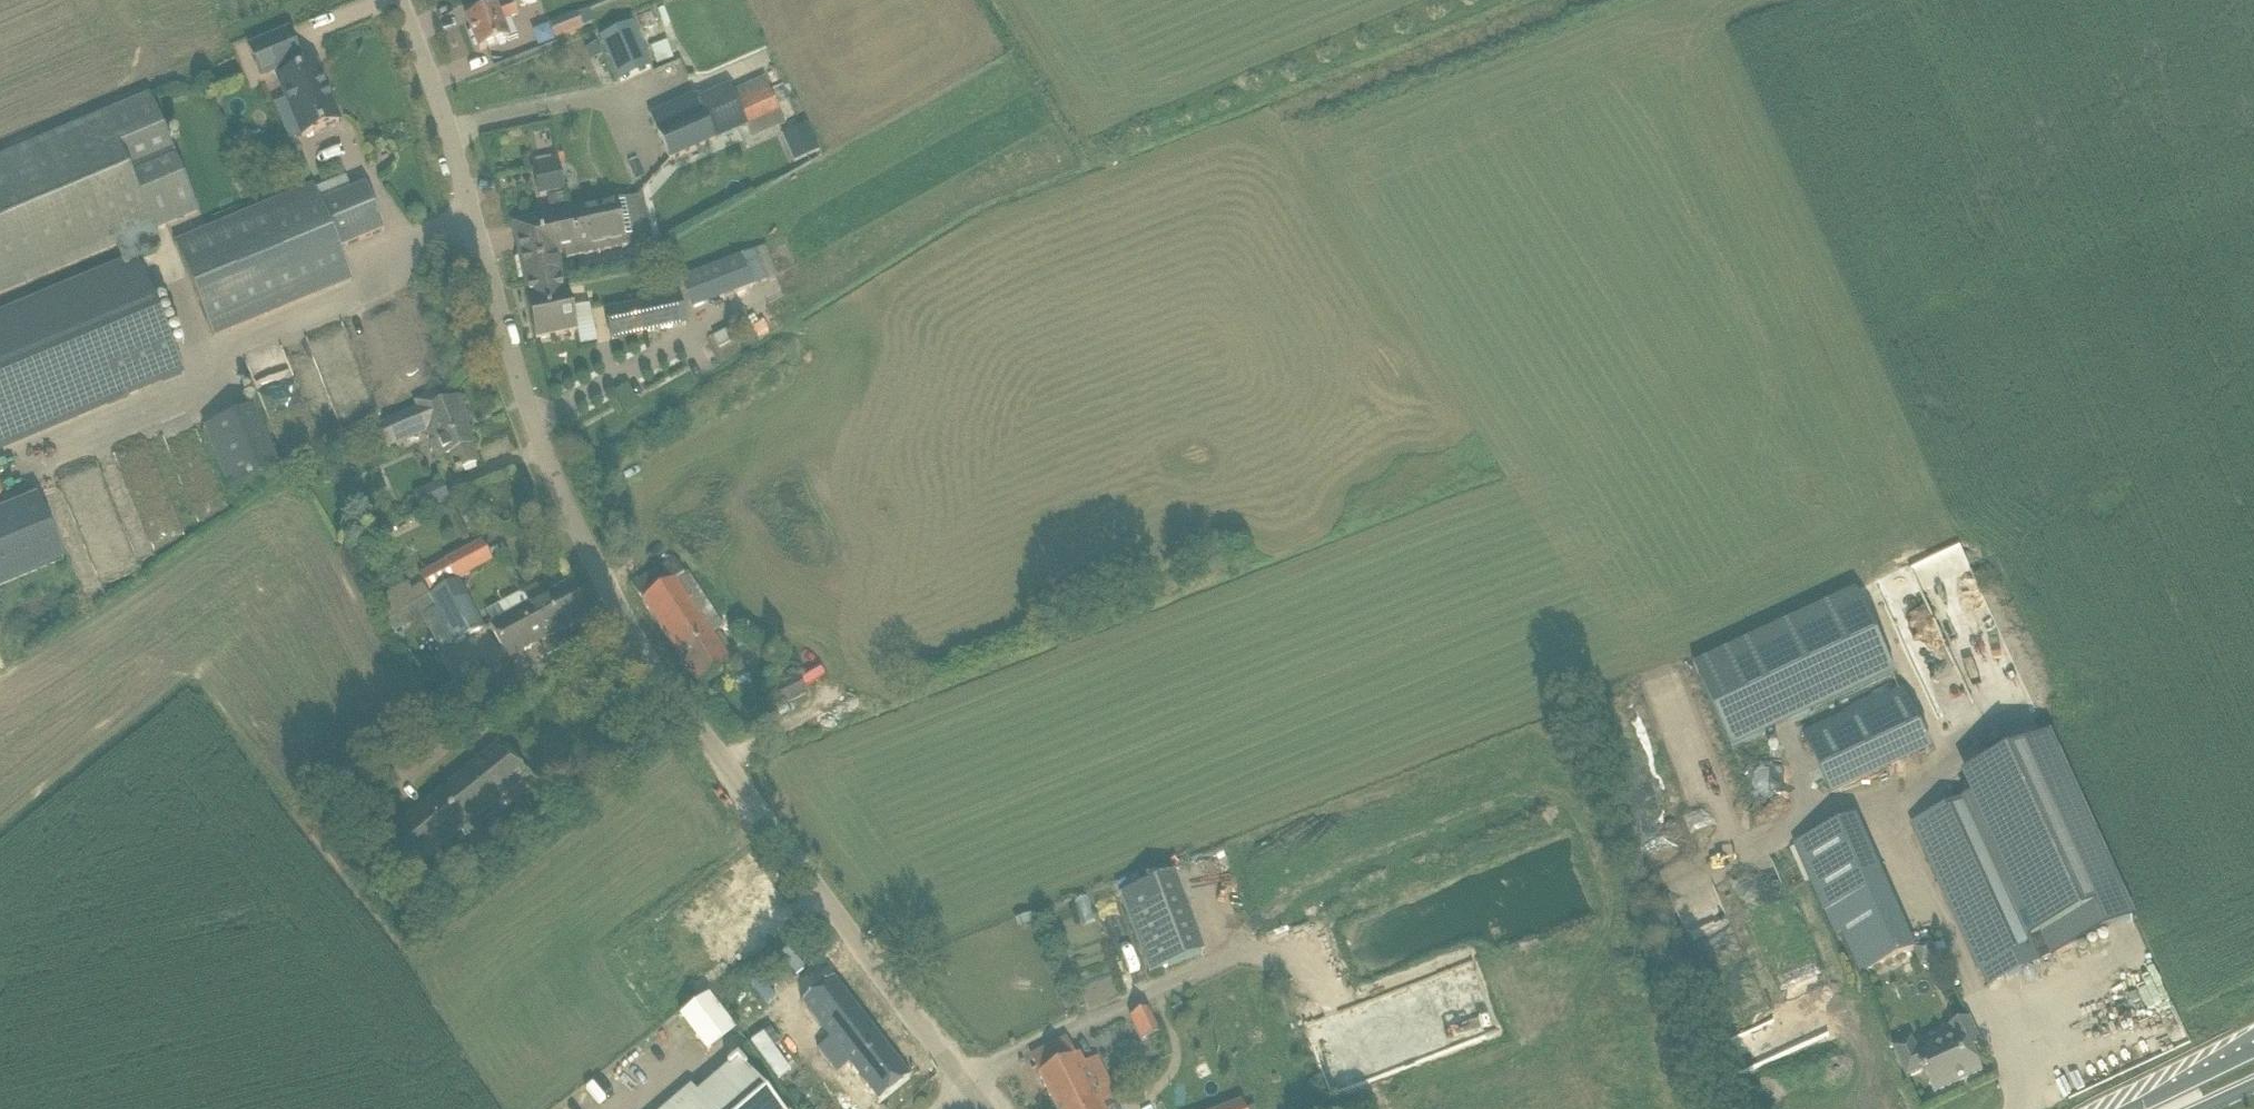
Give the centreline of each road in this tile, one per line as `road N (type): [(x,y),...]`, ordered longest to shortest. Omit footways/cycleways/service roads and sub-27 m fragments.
road 1 (unclassified): [(985,1108),(608,597),(535,419),(400,0)]
road 2 (primary): [(2253,1047),(2125,1108)]

